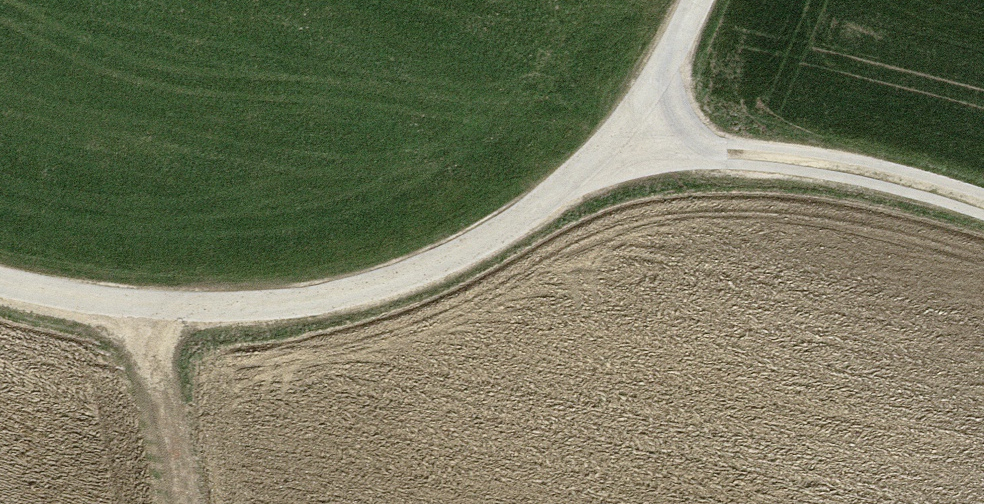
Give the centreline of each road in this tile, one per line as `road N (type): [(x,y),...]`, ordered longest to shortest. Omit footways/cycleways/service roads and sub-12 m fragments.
road 1 (track): [(632,142),(477,242),(414,270),(298,302),(143,307),(0,282)]
road 2 (track): [(983,204),(827,164),(632,142)]
road 3 (track): [(143,307),(173,503)]
road 4 (track): [(632,142),(698,0)]

